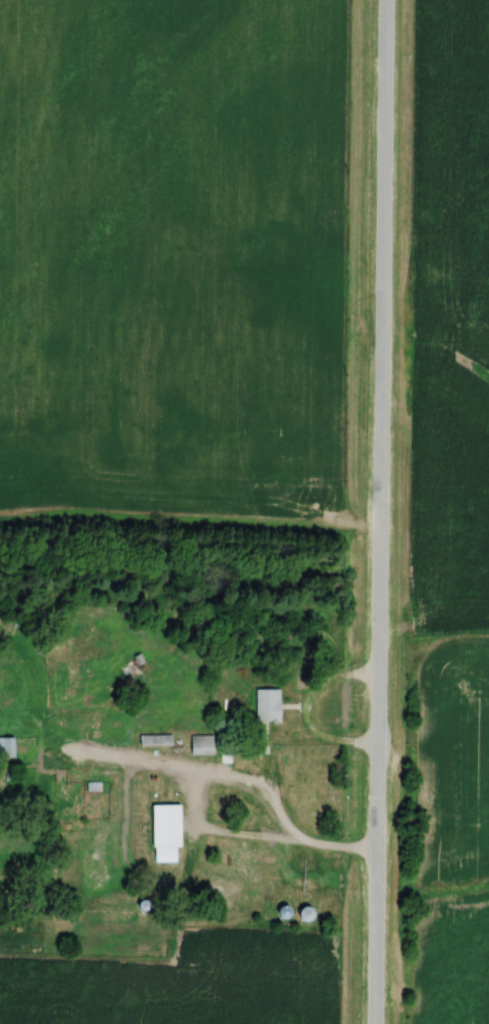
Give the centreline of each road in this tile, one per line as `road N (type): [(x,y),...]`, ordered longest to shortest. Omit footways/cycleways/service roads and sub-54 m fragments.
road 1 (tertiary): [(374,1023),(382,0)]

